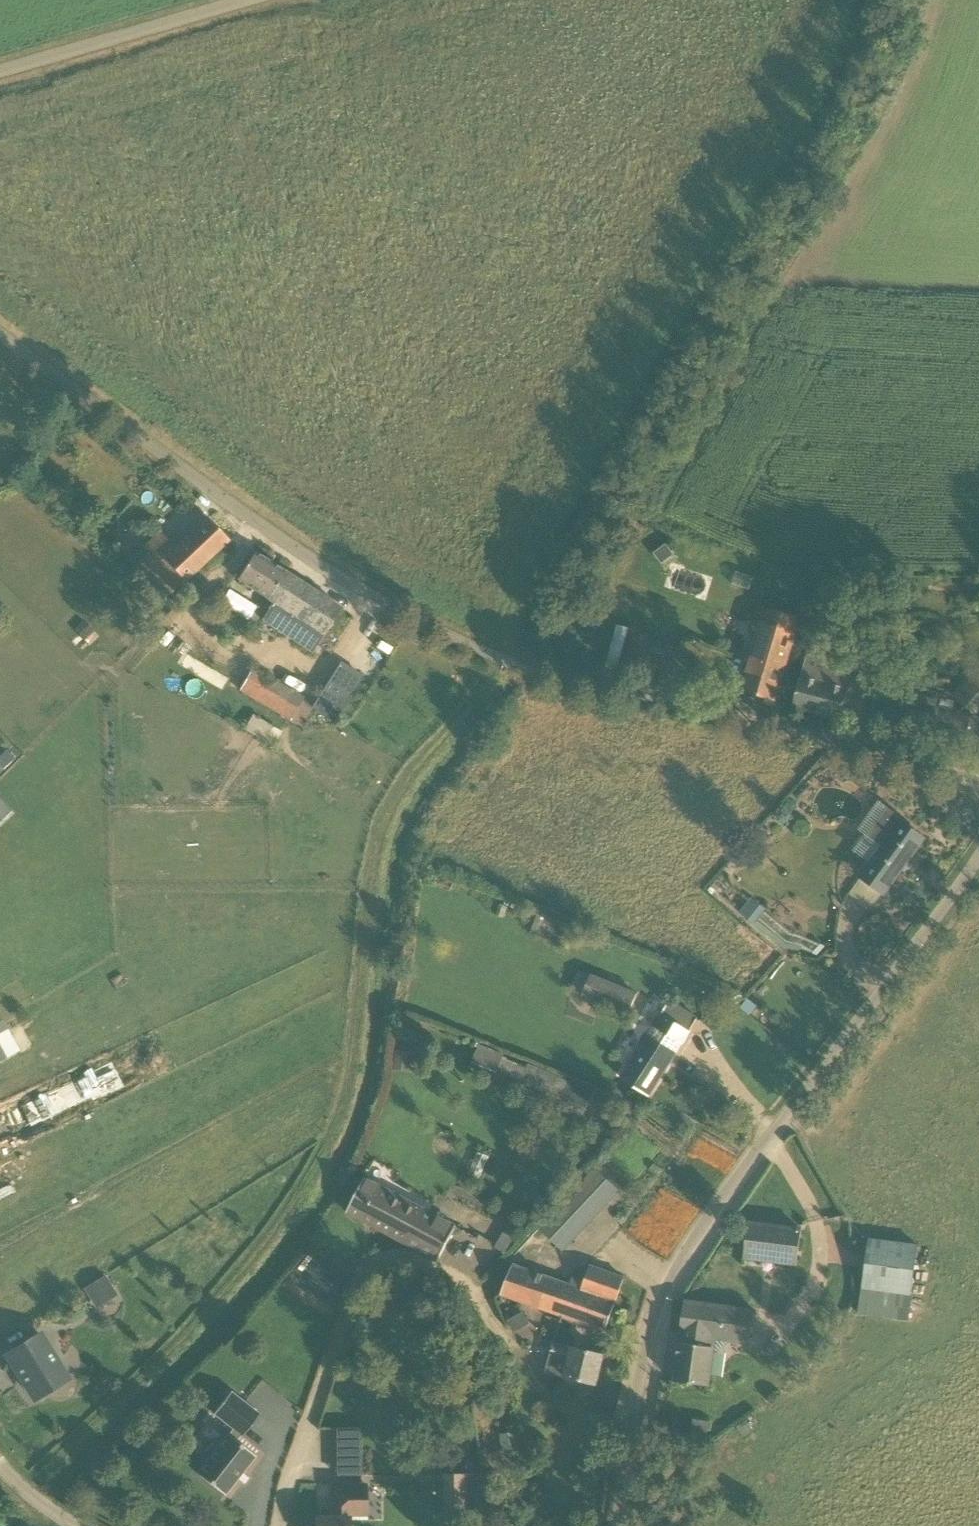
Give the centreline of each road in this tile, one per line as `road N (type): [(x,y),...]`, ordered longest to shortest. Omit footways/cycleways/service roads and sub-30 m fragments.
road 1 (track): [(844,0),(829,48),(509,625),(500,659),(413,759),(386,825),(366,919),(351,1090),(319,1163),(182,1332),(46,1460),(32,1495),(32,1525)]
road 2 (unclassified): [(978,776),(925,756),(500,659),(395,611),(303,556),(0,335)]
road 3 (unclassified): [(619,1525),(646,1356),(673,1275),(816,1087),(978,851)]
road 4 (unclassified): [(0,69),(240,0)]
road 5 (track): [(342,1324),(283,1525)]

